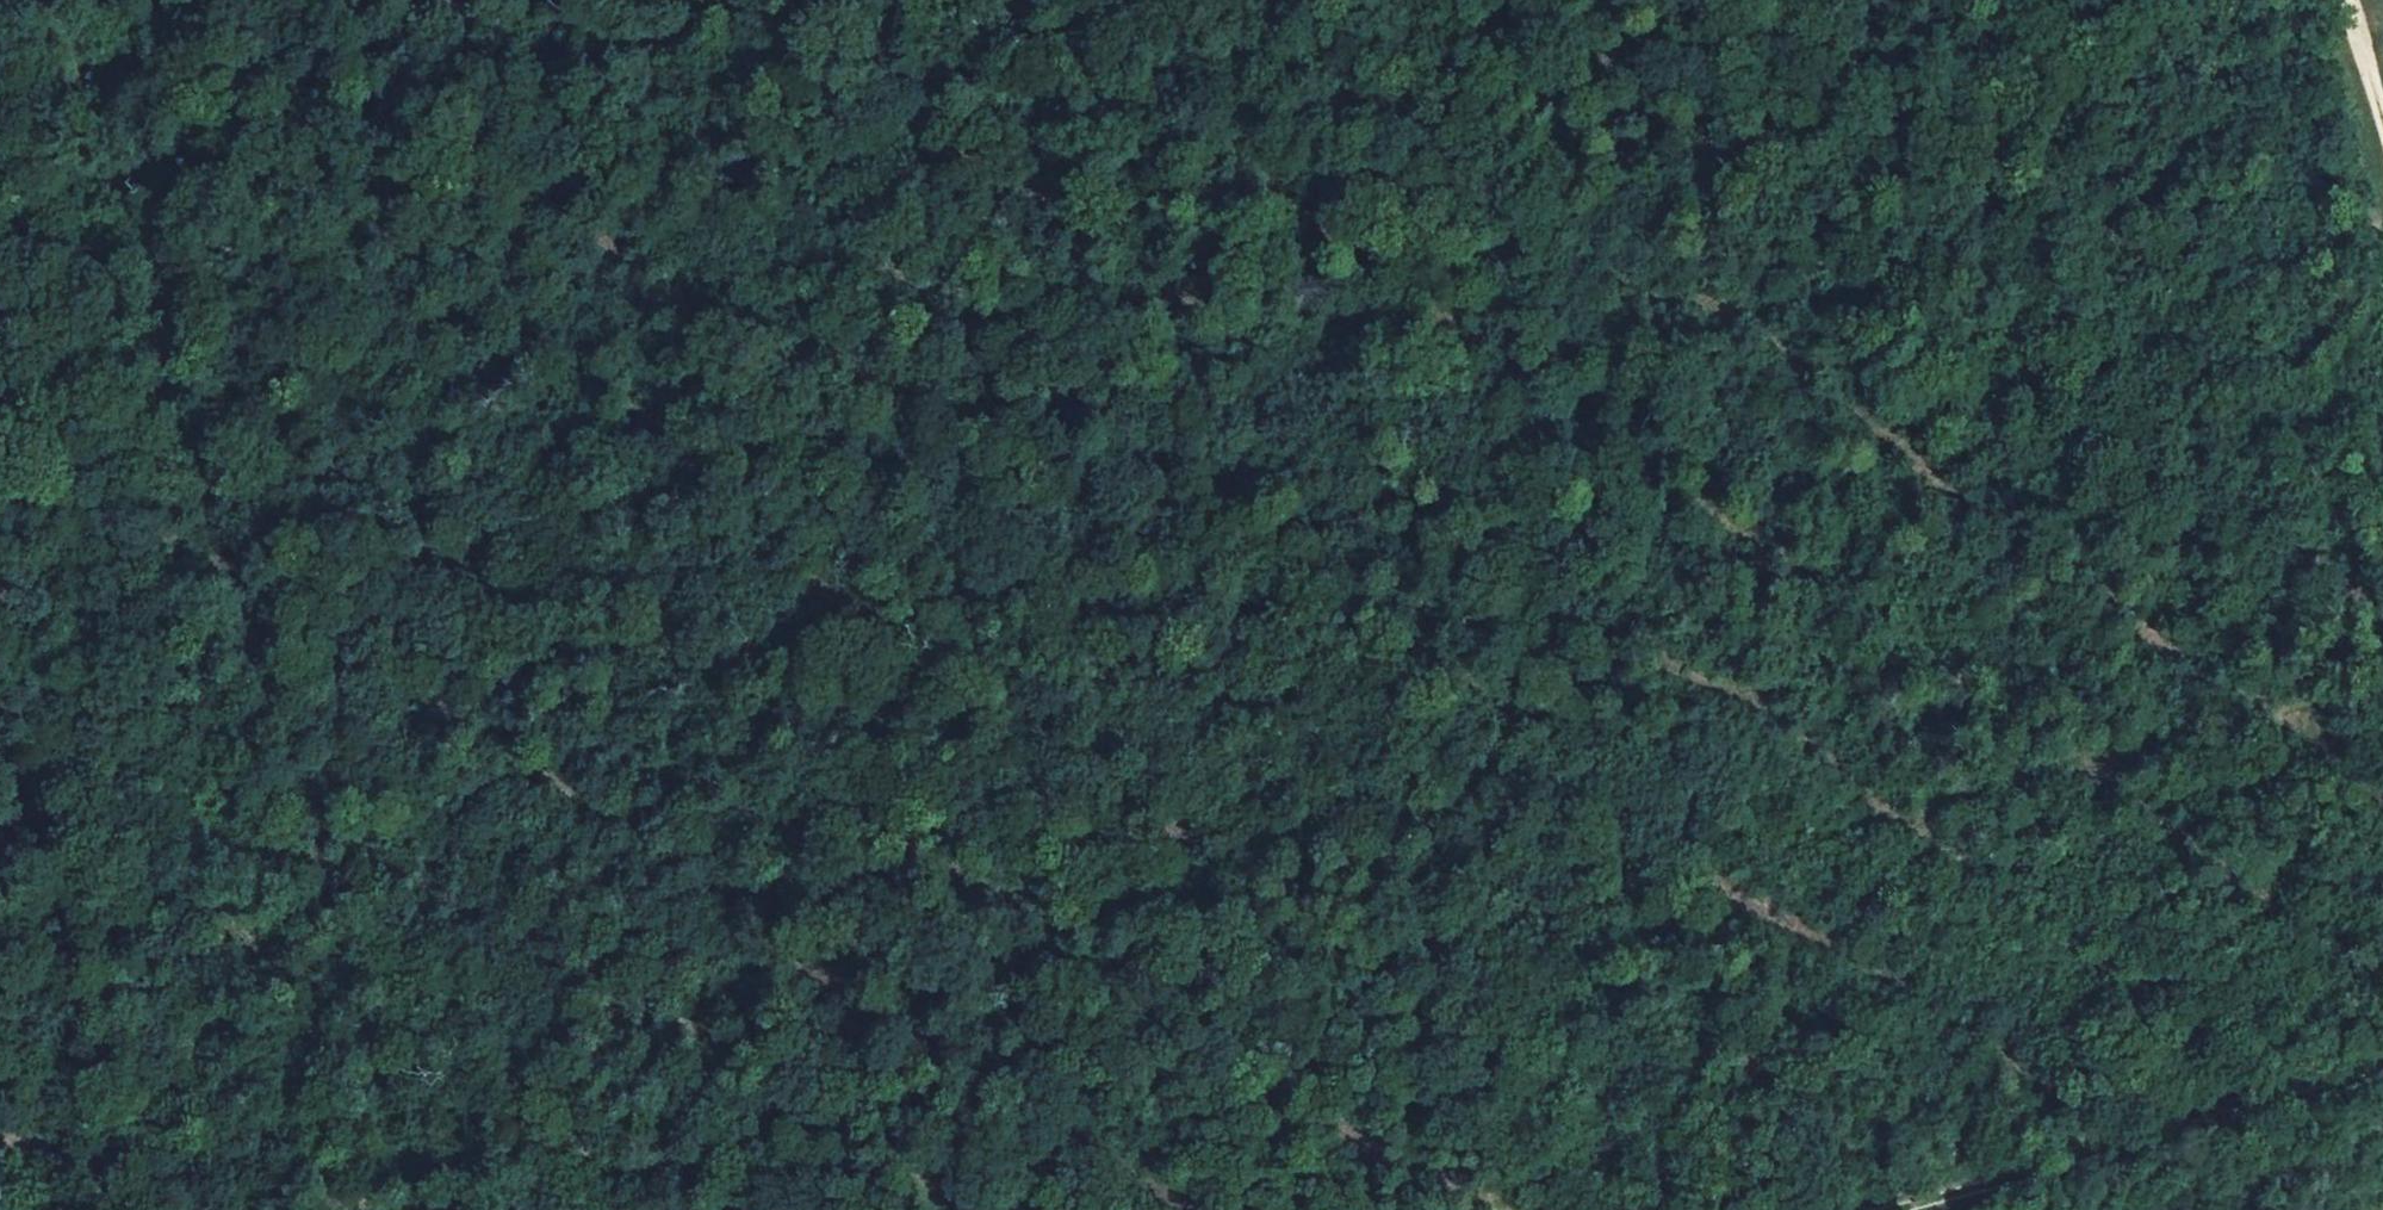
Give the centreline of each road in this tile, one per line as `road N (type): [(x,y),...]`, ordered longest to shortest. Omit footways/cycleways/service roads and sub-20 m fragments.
road 1 (track): [(2382,1082),(1895,1209)]
road 2 (track): [(2382,121),(2350,0)]

